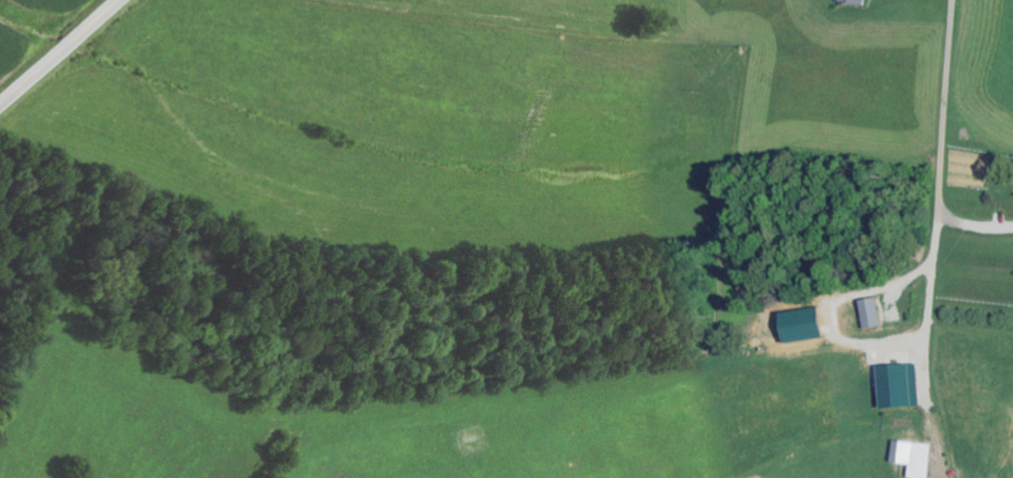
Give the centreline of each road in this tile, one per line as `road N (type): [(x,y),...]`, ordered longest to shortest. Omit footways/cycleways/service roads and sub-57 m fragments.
road 1 (secondary): [(121,0),(0,106)]

